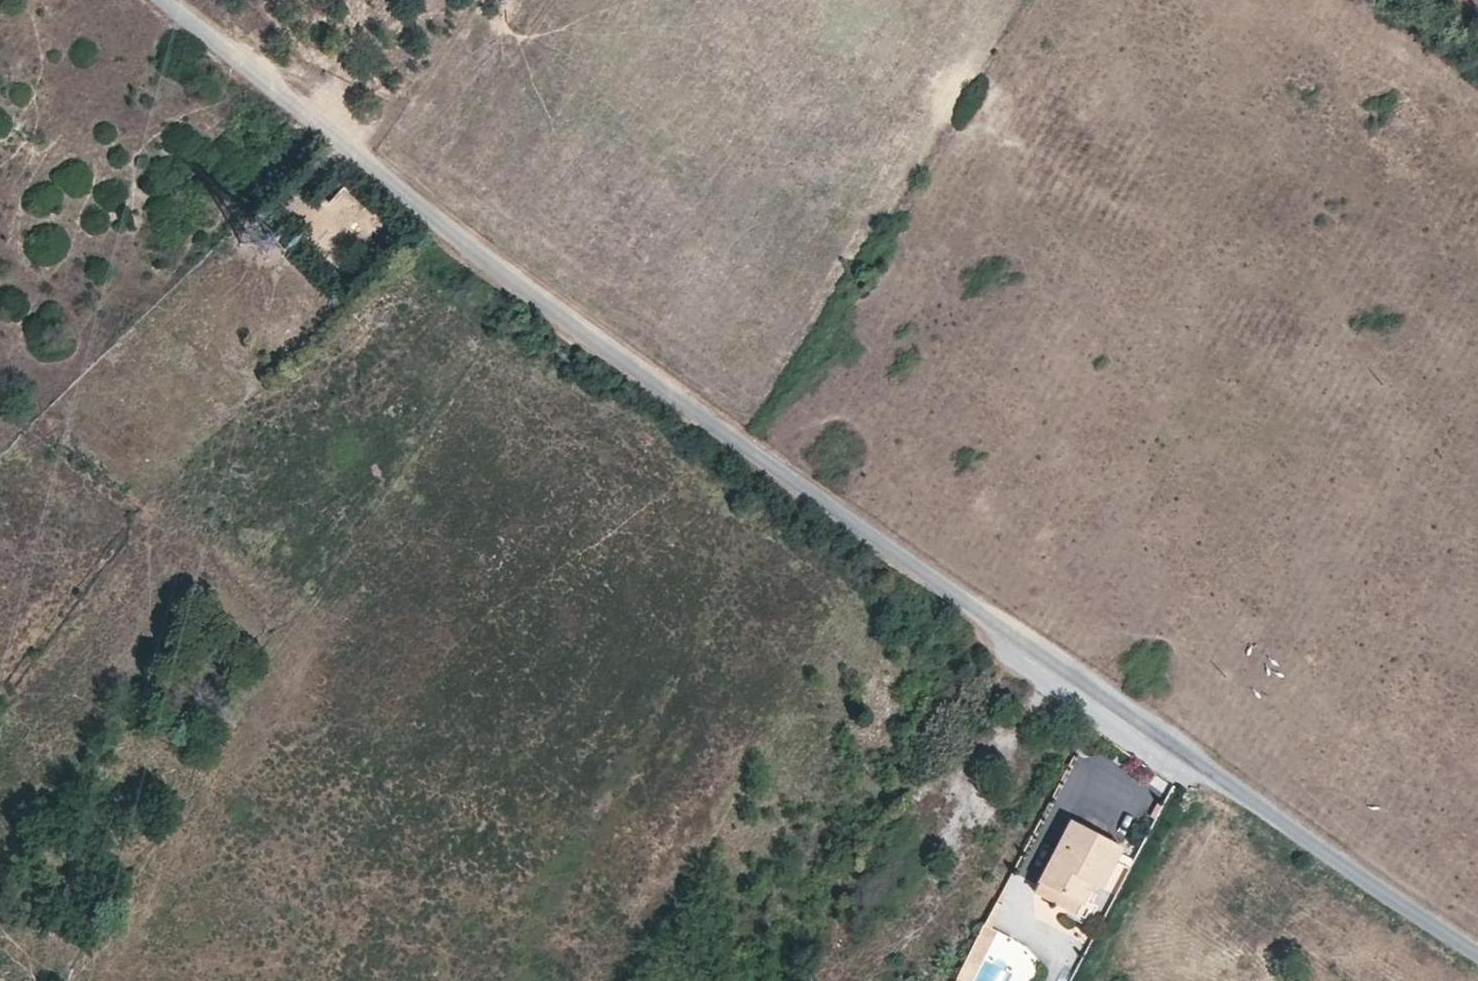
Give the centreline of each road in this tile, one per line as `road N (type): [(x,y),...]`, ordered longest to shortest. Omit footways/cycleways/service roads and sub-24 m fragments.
road 1 (residential): [(157,0),(436,224),(1214,777),(1477,950)]

